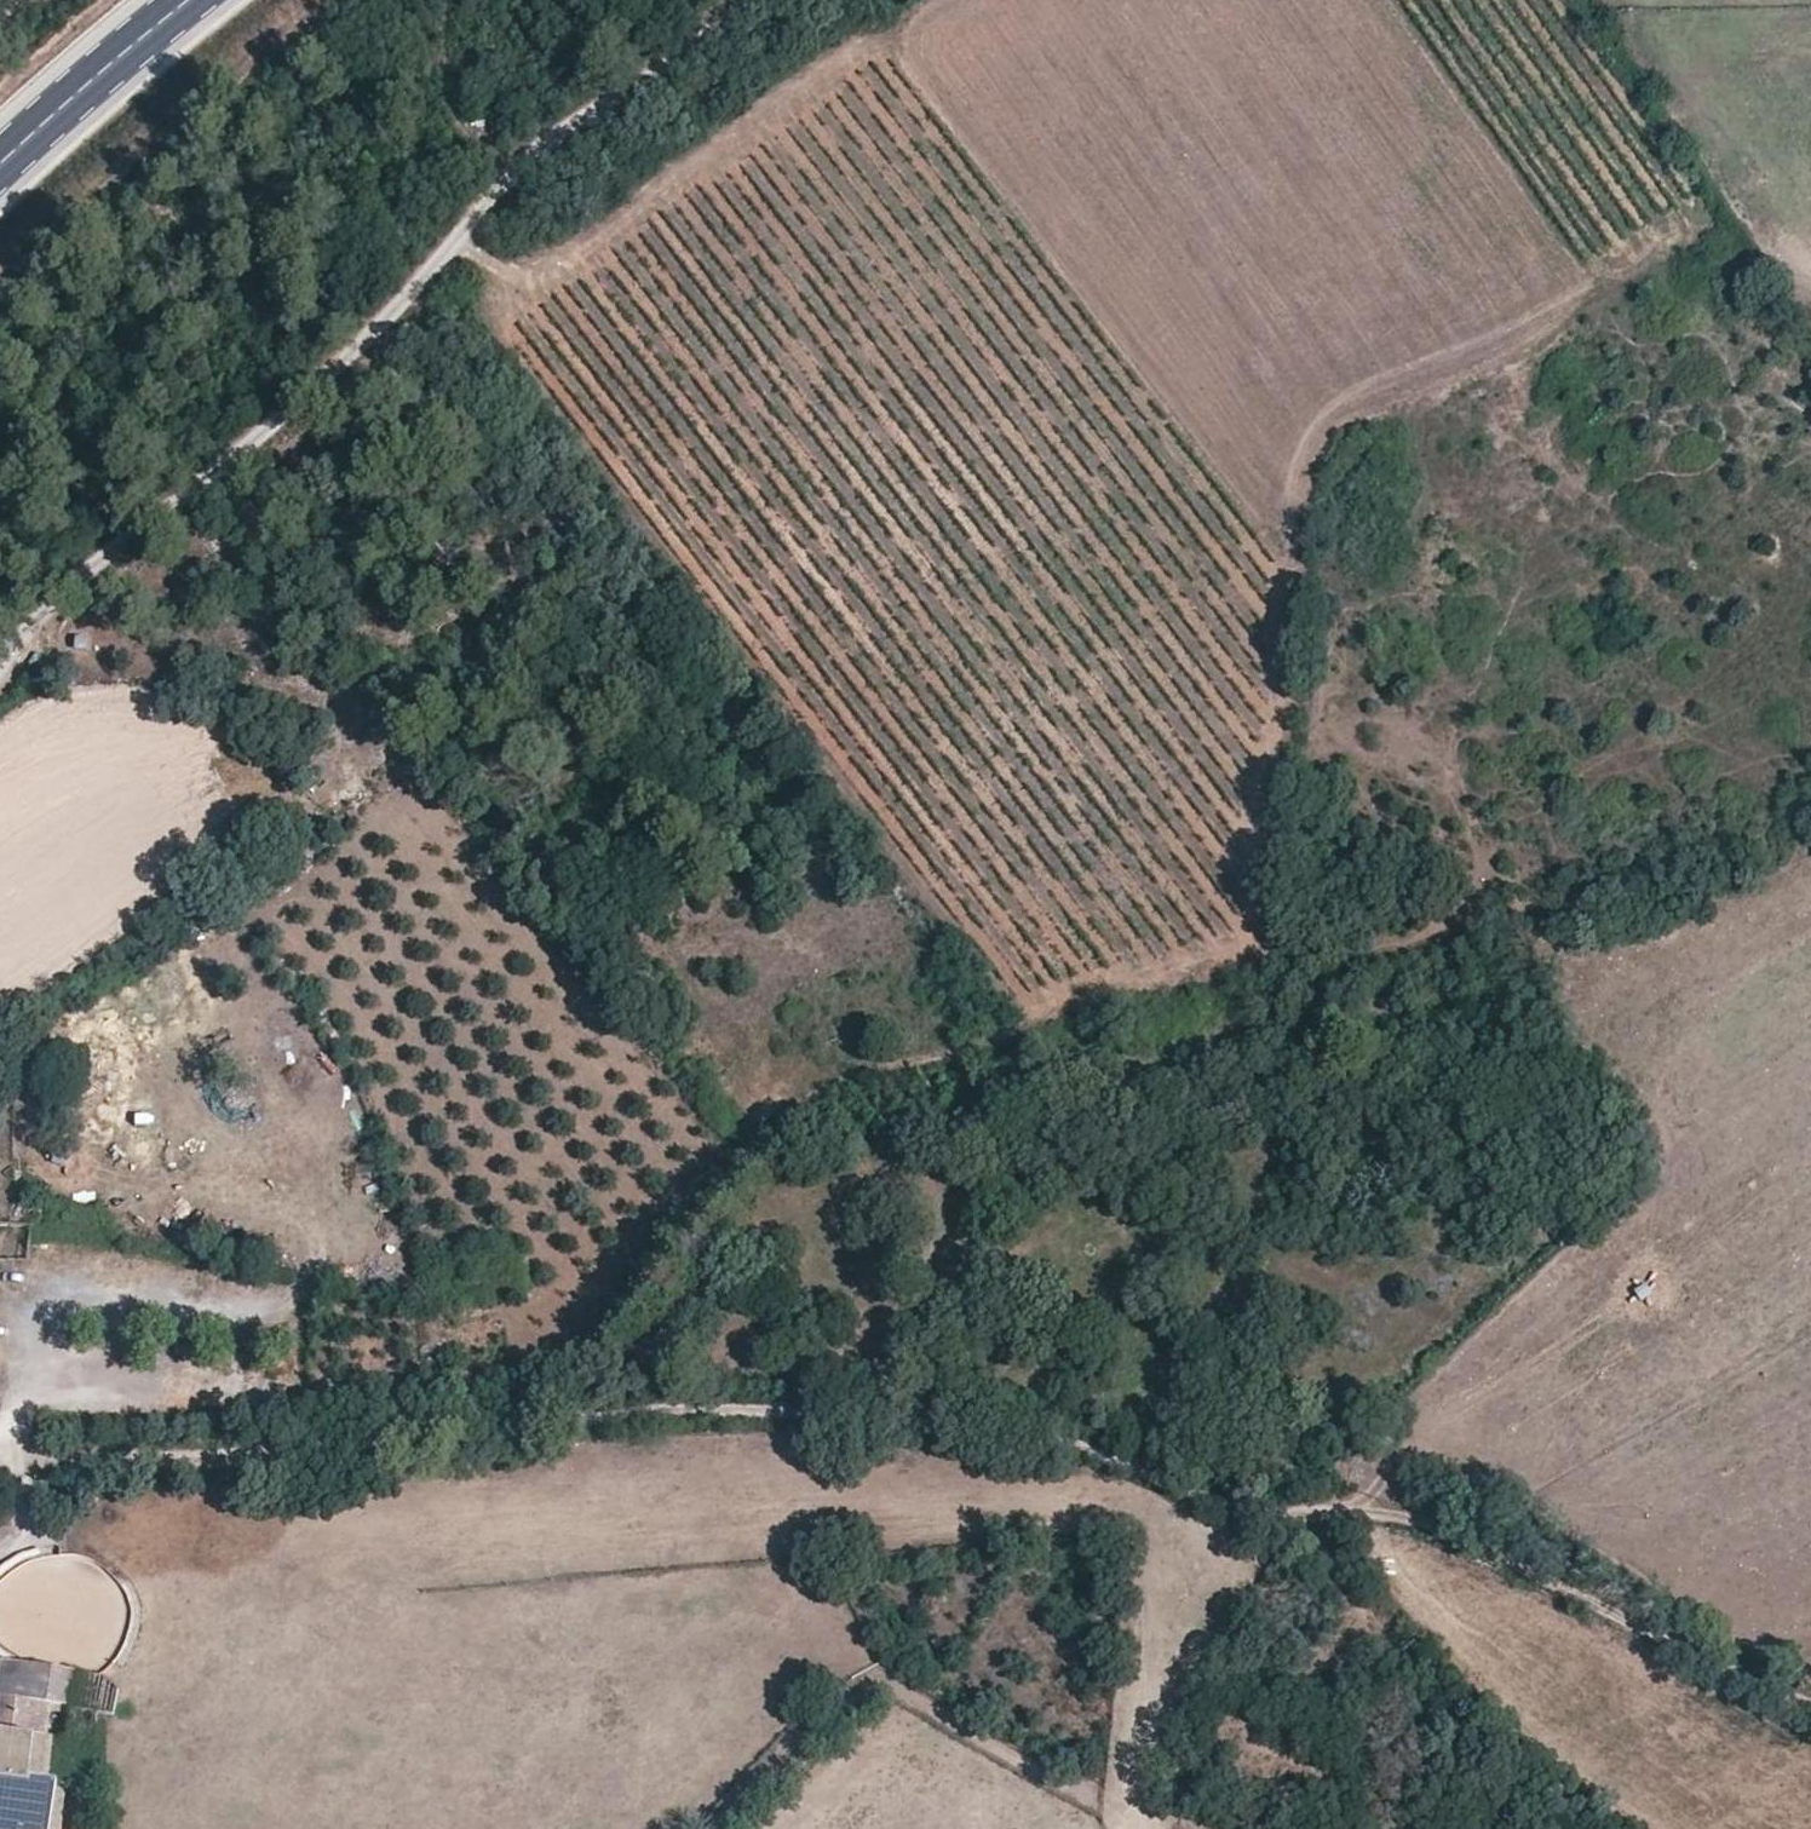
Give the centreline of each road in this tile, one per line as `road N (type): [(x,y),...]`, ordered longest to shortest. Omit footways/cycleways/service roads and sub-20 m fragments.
road 1 (track): [(0,1455),(95,1474),(265,1465),(517,1408),(951,1392),(1008,1401),(1096,1455),(1225,1502),(1304,1508),(1357,1502),(1467,1533),(1810,1704)]
road 2 (primary): [(0,171),(117,58),(193,0)]

